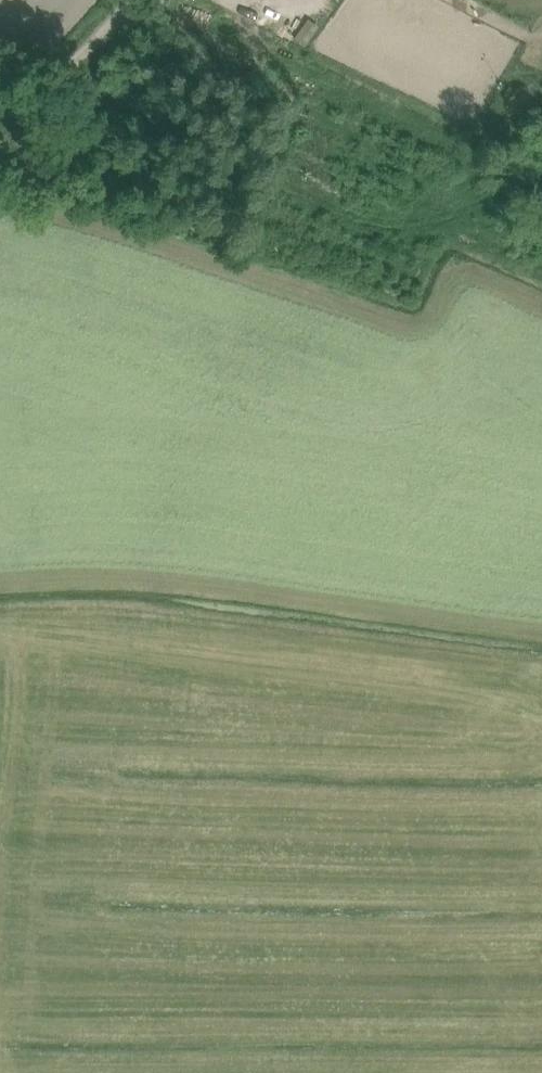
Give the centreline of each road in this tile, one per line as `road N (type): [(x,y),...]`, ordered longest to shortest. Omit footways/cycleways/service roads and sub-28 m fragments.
road 1 (track): [(149,0),(75,64),(0,100)]

